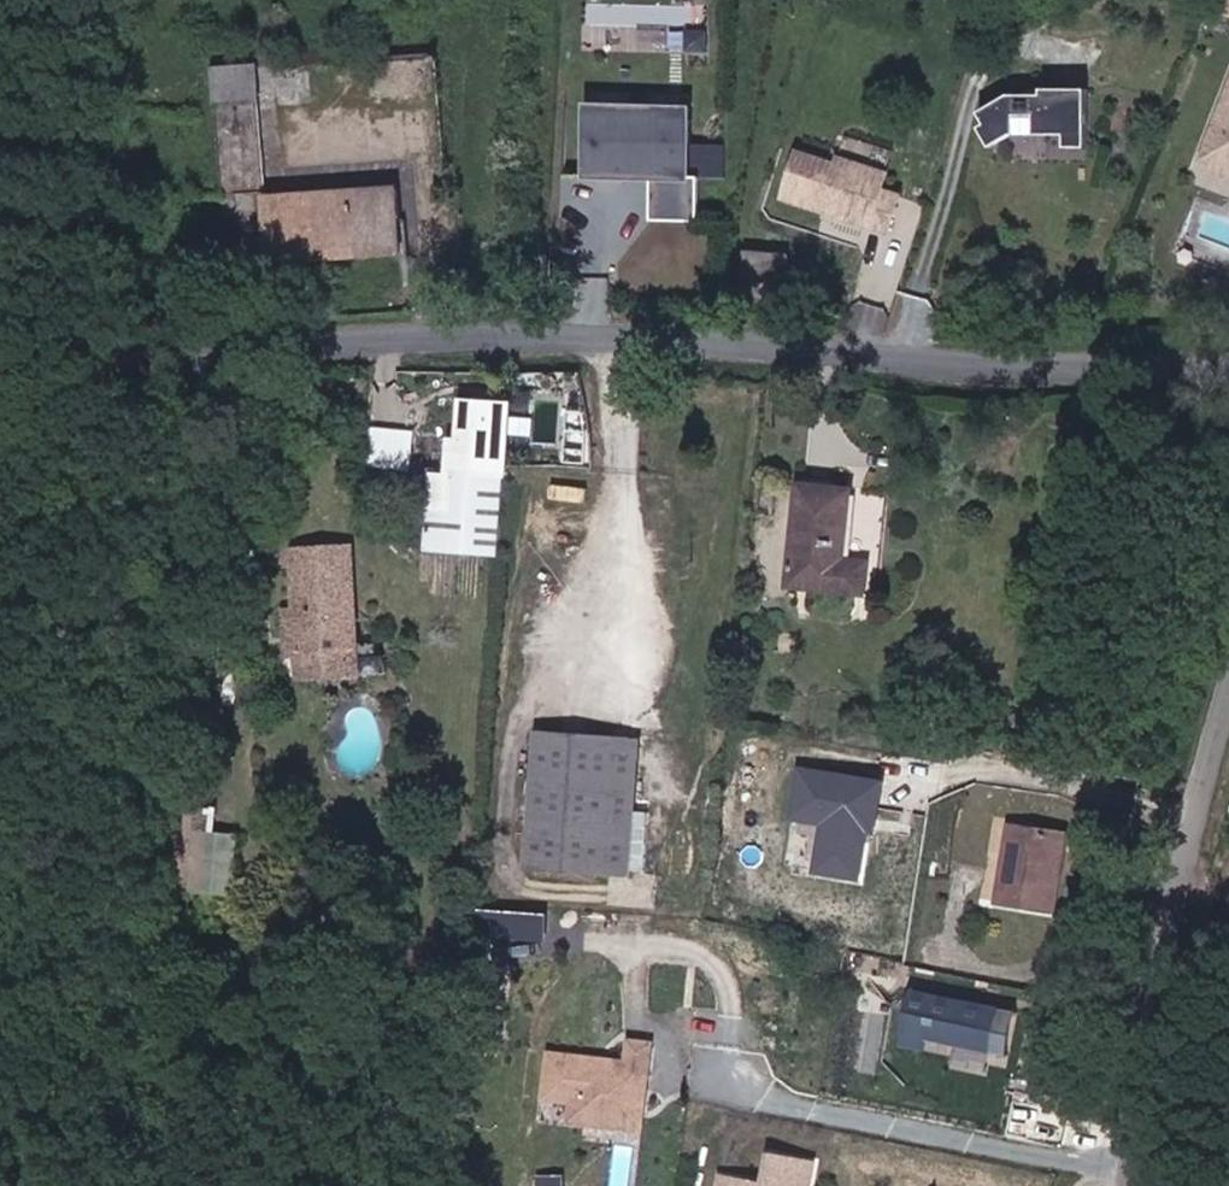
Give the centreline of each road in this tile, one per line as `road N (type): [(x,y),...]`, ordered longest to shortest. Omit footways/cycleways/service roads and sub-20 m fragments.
road 1 (tertiary): [(0,383),(245,349),(581,337),(973,370),(1228,367)]
road 2 (tertiary): [(1132,1185),(1178,891),(1228,712)]

